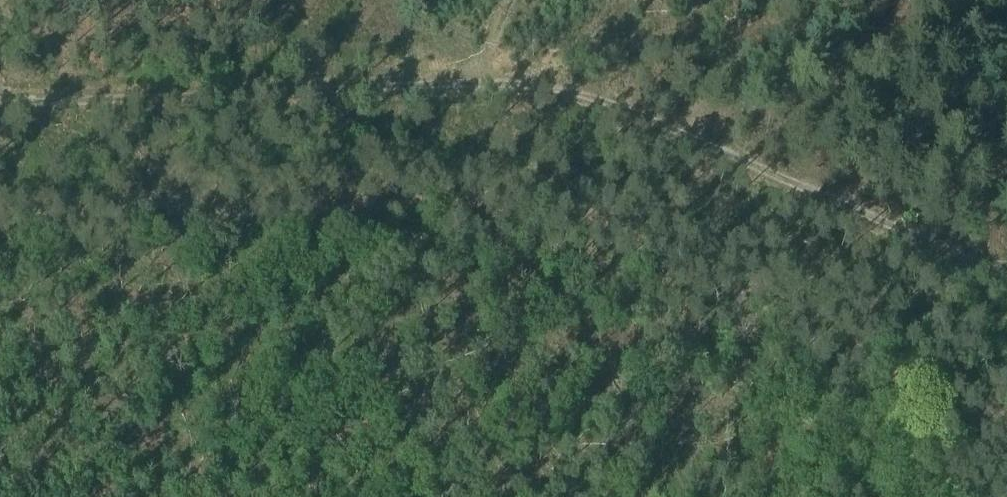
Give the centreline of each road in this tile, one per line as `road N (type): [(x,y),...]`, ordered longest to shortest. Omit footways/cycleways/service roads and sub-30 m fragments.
road 1 (track): [(0,103),(546,88),(627,113),(1006,274)]

